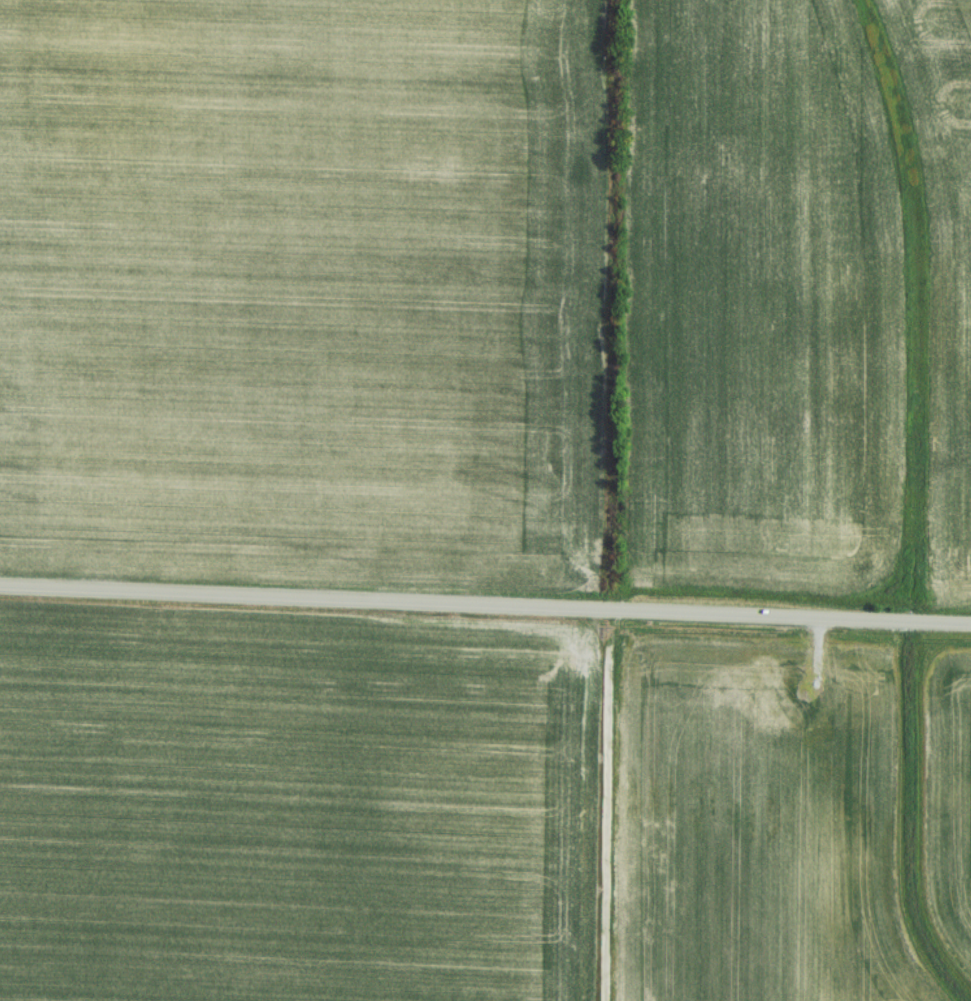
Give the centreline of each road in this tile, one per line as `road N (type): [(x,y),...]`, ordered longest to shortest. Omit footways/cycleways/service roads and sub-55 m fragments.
road 1 (secondary): [(0,585),(970,623)]

